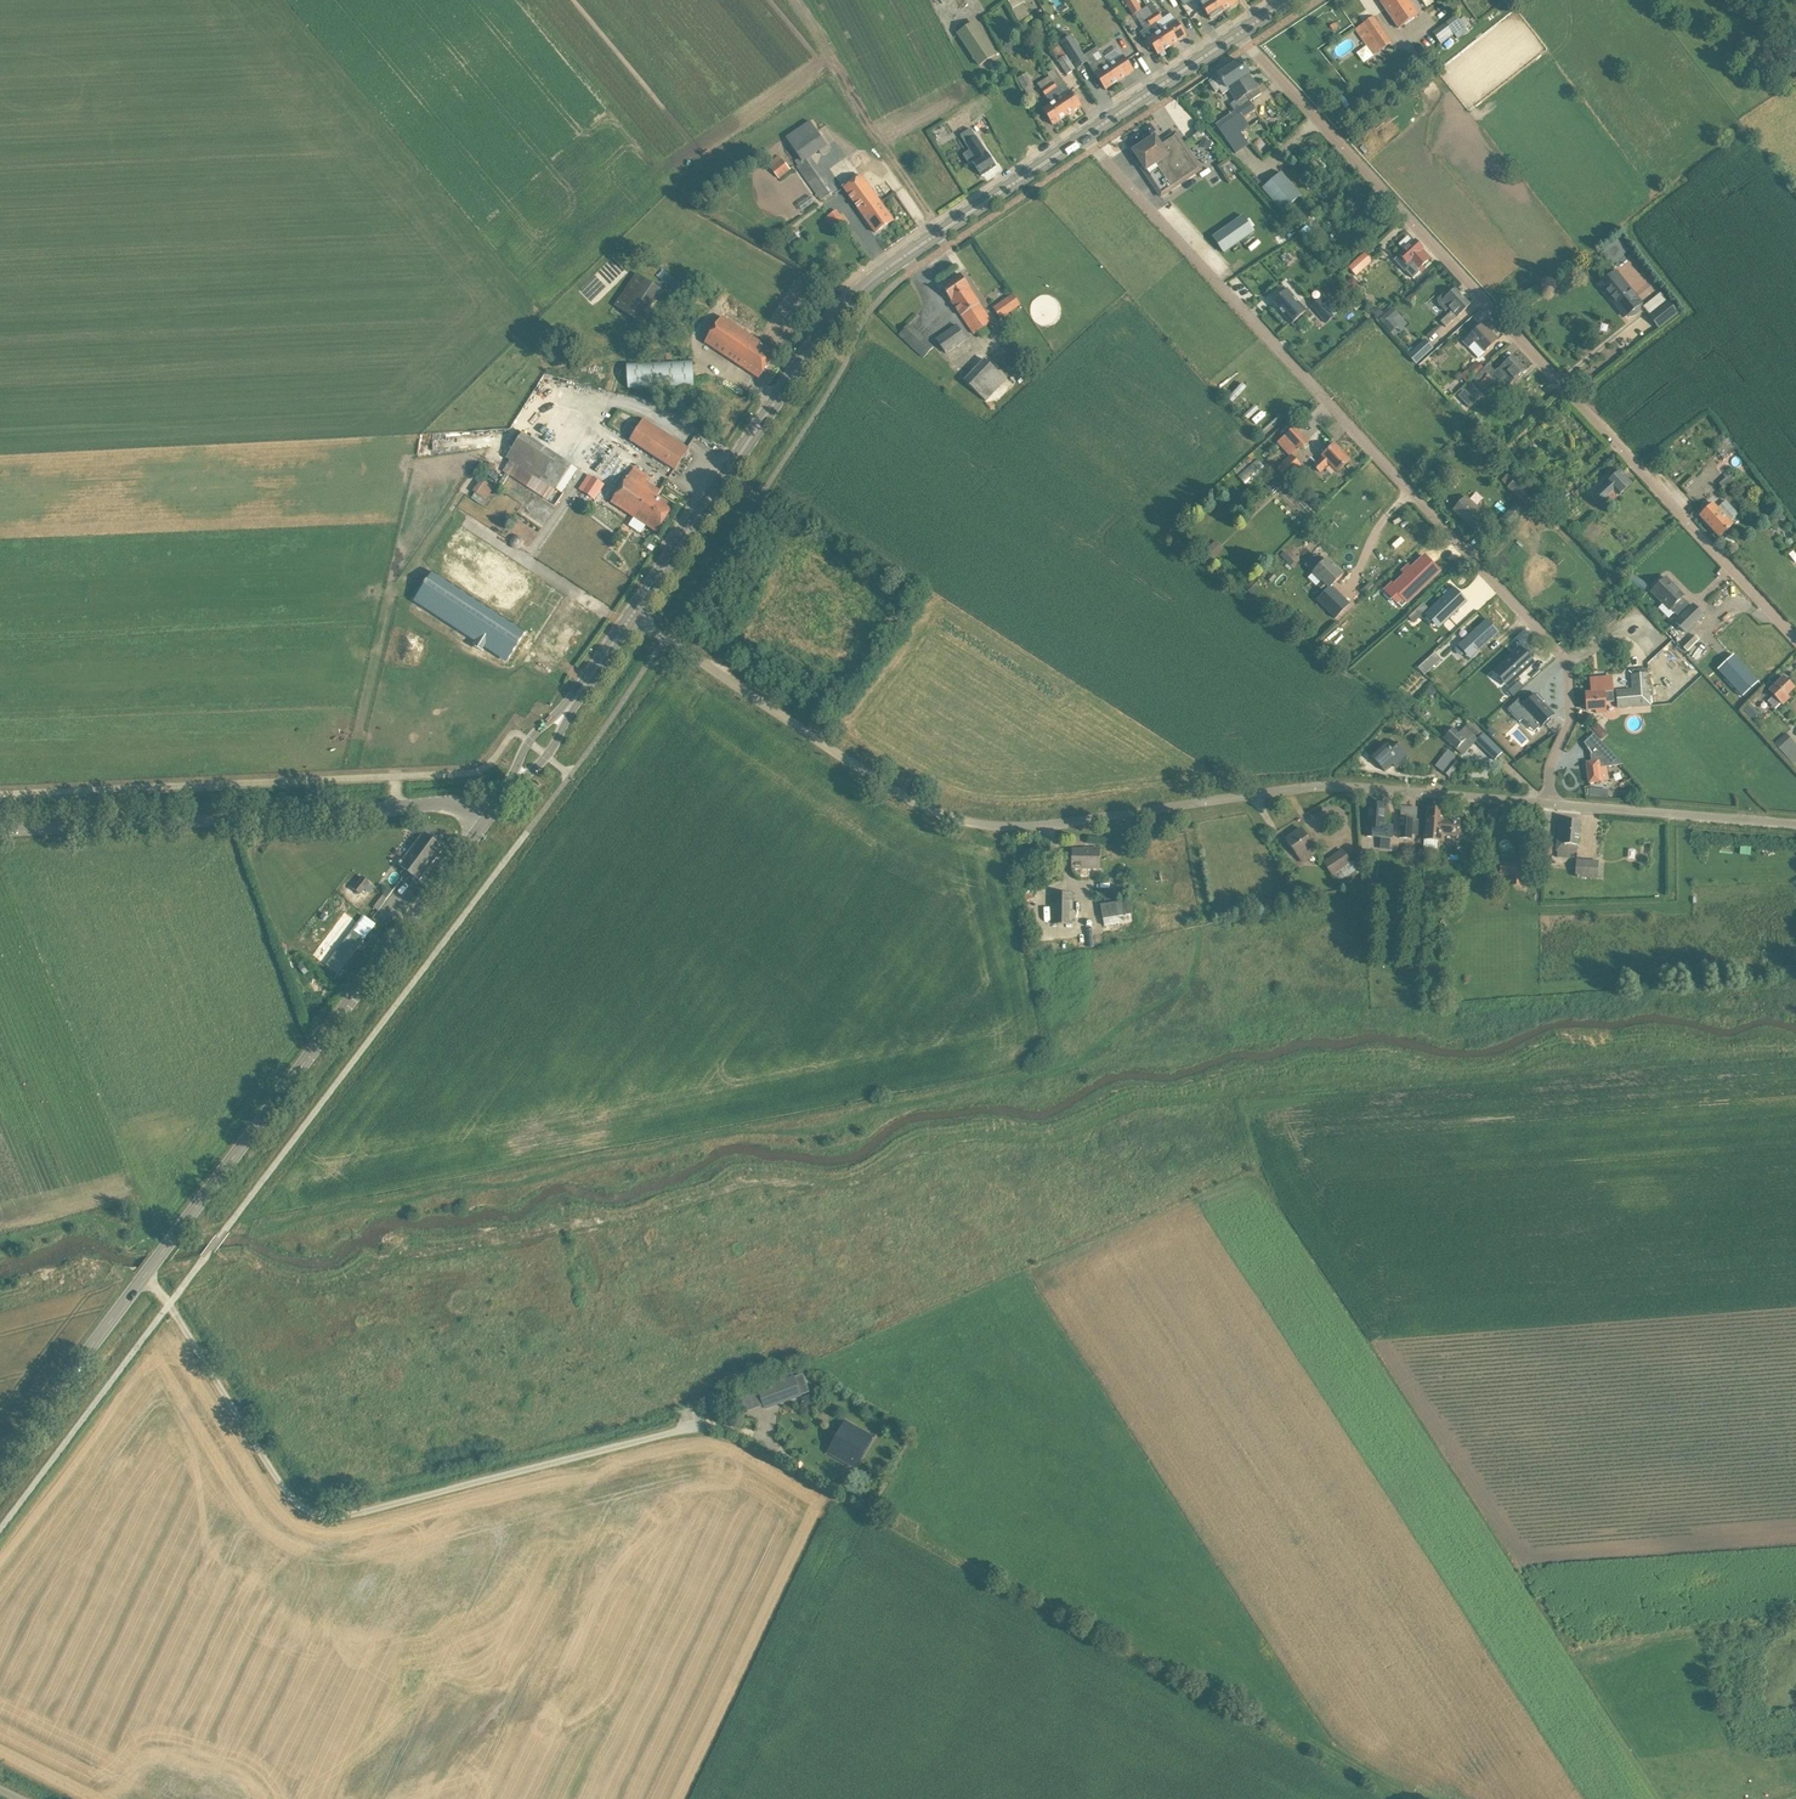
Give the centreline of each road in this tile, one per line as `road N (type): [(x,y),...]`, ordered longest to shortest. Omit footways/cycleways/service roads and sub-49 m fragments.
road 1 (unclassified): [(1550,803),(1316,789),(1017,830),(963,825),(901,796),(632,612)]
road 2 (track): [(143,1277),(170,1305),(298,1500),(321,1513),(711,1422),(856,1494)]
road 3 (unclassified): [(1550,803),(1552,766),(1571,720),(1568,661),(1085,136)]
road 4 (unclassified): [(1795,638),(1240,33)]
road 5 (secondary): [(0,1468),(485,823)]
road 6 (secondary): [(632,612),(829,332),(871,285),(1085,136)]
road 7 (tertiary): [(0,827),(461,807),(485,823)]
road 8 (unclassified): [(1795,823),(1550,803)]
road 9 (secondary): [(1085,136),(1240,33)]

